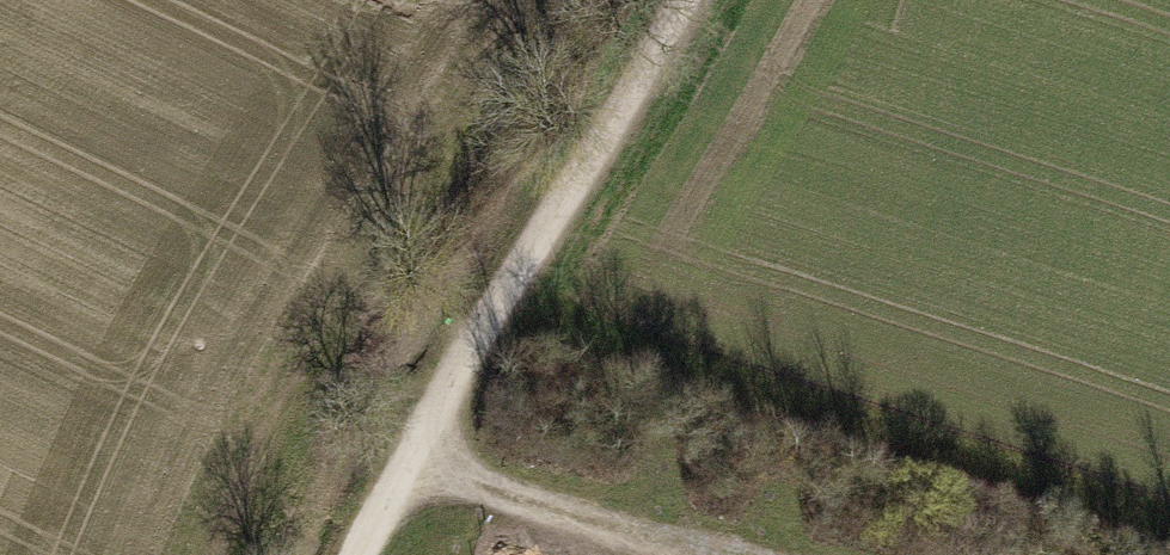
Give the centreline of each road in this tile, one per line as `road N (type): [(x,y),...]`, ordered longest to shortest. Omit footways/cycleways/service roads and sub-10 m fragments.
road 1 (track): [(690,0),(444,395),(367,554)]
road 2 (track): [(418,450),(612,523),(729,554)]

